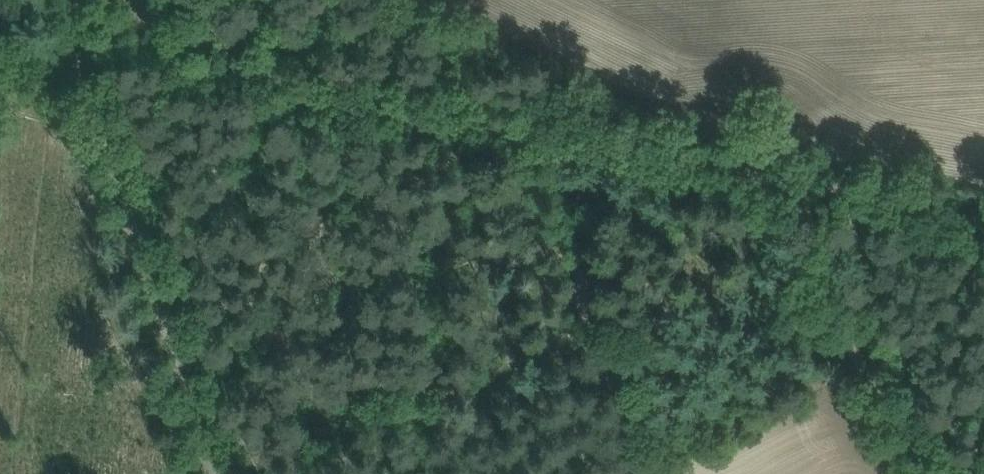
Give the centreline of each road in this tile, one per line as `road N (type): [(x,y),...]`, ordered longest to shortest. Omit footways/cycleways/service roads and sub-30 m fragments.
road 1 (track): [(983,209),(409,123),(276,77),(139,0)]
road 2 (track): [(807,272),(221,471)]
road 3 (track): [(222,473),(101,116),(92,0)]
road 4 (track): [(751,176),(919,473)]

